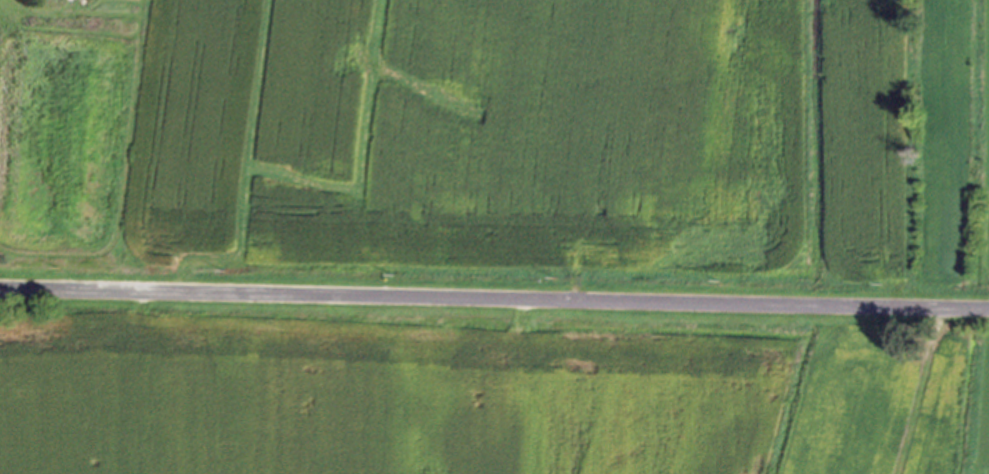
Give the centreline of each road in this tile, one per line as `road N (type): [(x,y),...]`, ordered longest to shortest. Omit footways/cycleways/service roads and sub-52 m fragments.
road 1 (residential): [(0,290),(988,311)]

